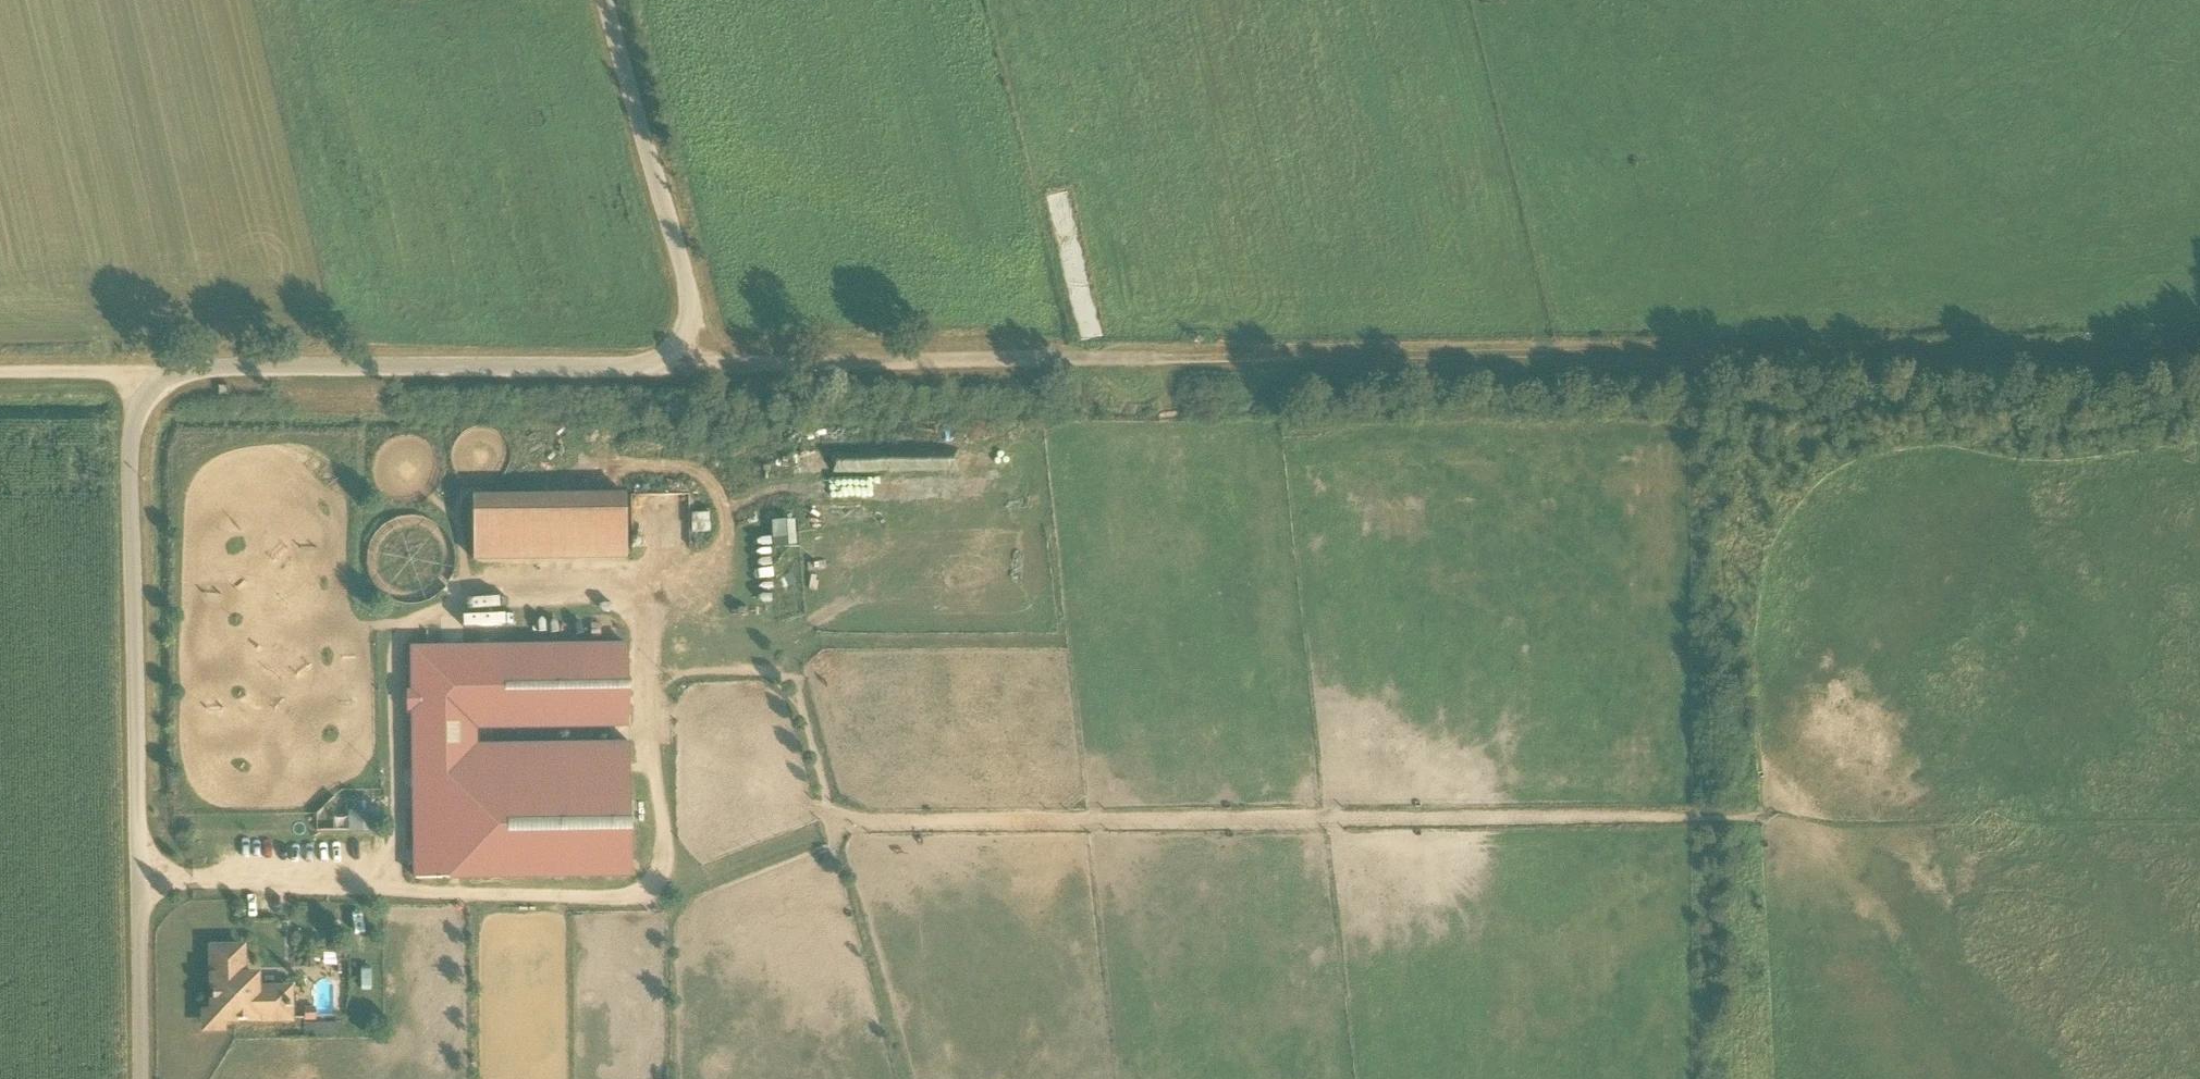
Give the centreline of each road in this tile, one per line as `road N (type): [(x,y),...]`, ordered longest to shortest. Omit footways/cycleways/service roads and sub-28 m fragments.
road 1 (unclassified): [(608,0),(692,298),(687,334),(671,351),(651,362),(184,364),(147,387),(134,409),(141,1078)]
road 2 (track): [(2199,348),(1565,354),(1038,349),(775,361),(722,358),(687,334)]
road 3 (track): [(184,364),(0,366)]

